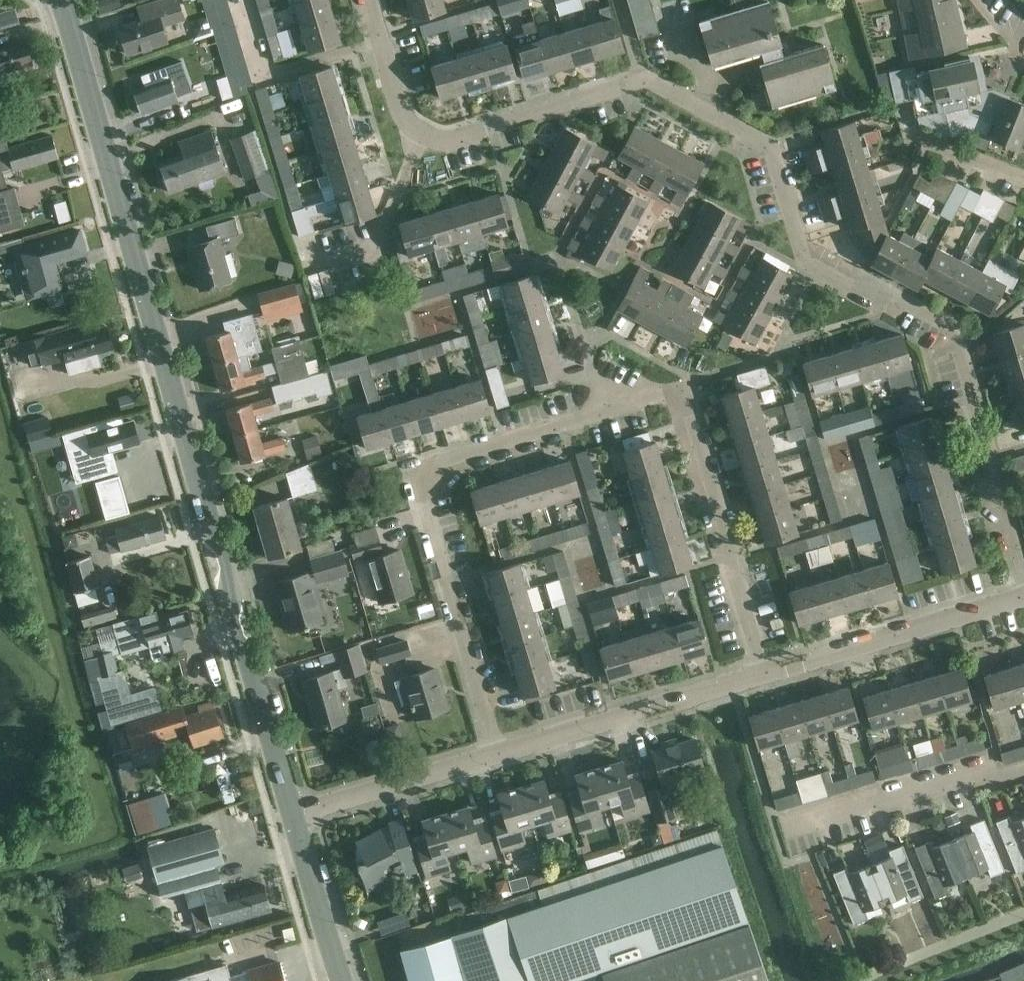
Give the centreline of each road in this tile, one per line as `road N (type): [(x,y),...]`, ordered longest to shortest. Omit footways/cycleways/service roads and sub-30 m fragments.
road 1 (residential): [(1023,565),(952,324),(805,261),(770,143),(643,81),(446,138),(418,133),(401,115),(367,0)]
road 2 (tertiary): [(293,815),(60,0)]
road 3 (residential): [(760,675),(685,403),(670,395),(642,398),(462,451),(422,506),(494,755)]
road 4 (residential): [(494,755),(760,675)]
road 5 (residential): [(760,675),(1023,597)]
road 6 (residential): [(1023,773),(951,779),(776,832)]
road 7 (residential): [(293,815),(494,755)]
road 8 (tertiary): [(344,980),(293,815)]

